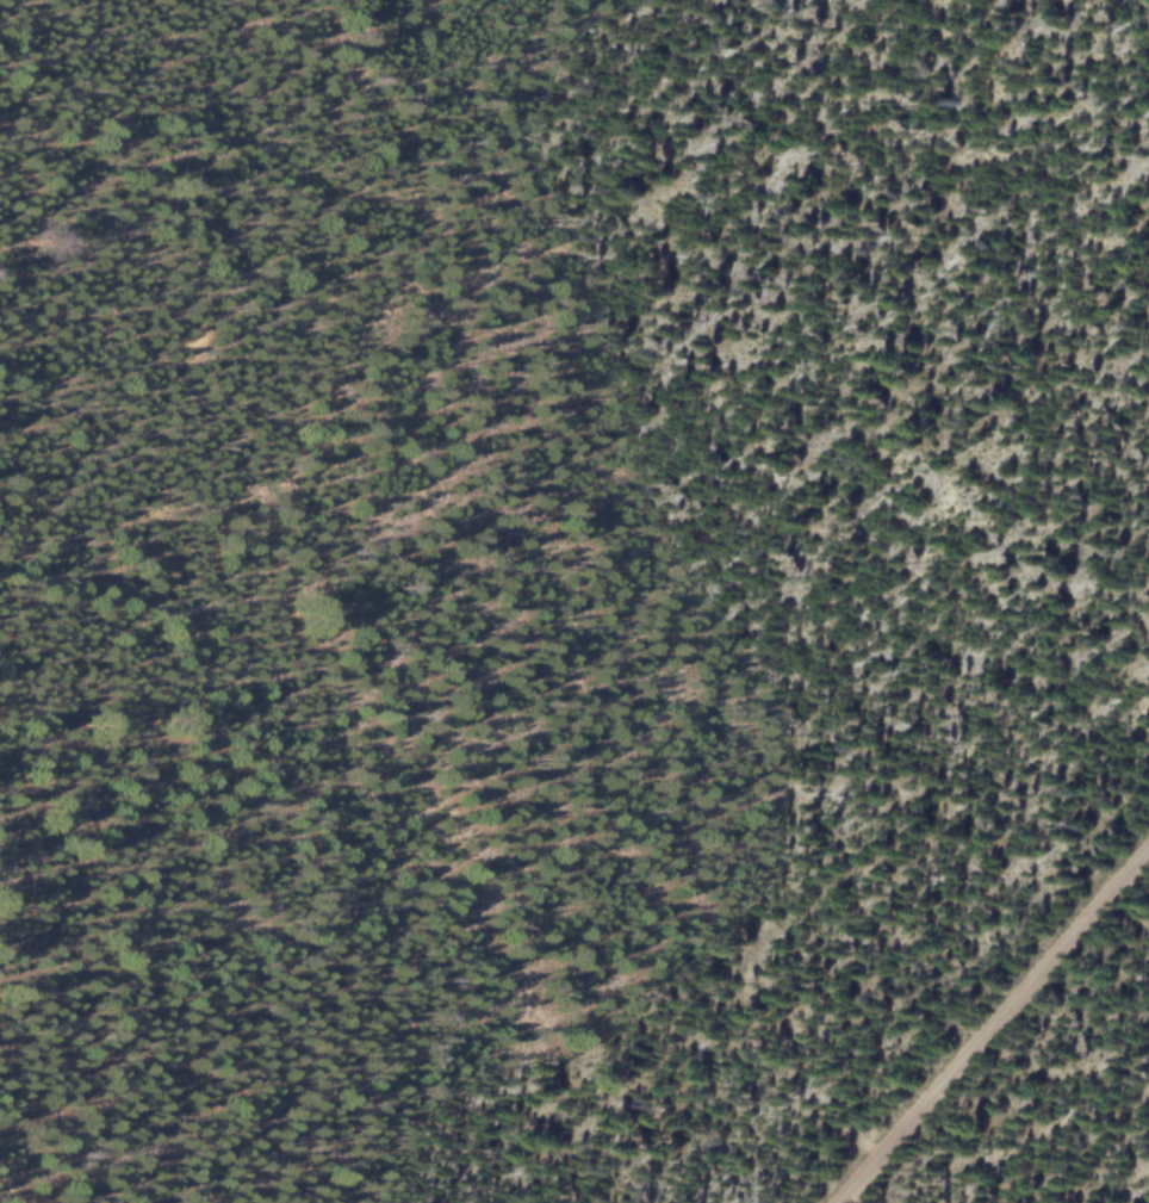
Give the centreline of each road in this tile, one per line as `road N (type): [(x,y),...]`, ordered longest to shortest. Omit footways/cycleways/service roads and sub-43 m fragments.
road 1 (residential): [(1148,848),(839,1202)]
road 2 (track): [(80,0),(0,161)]

